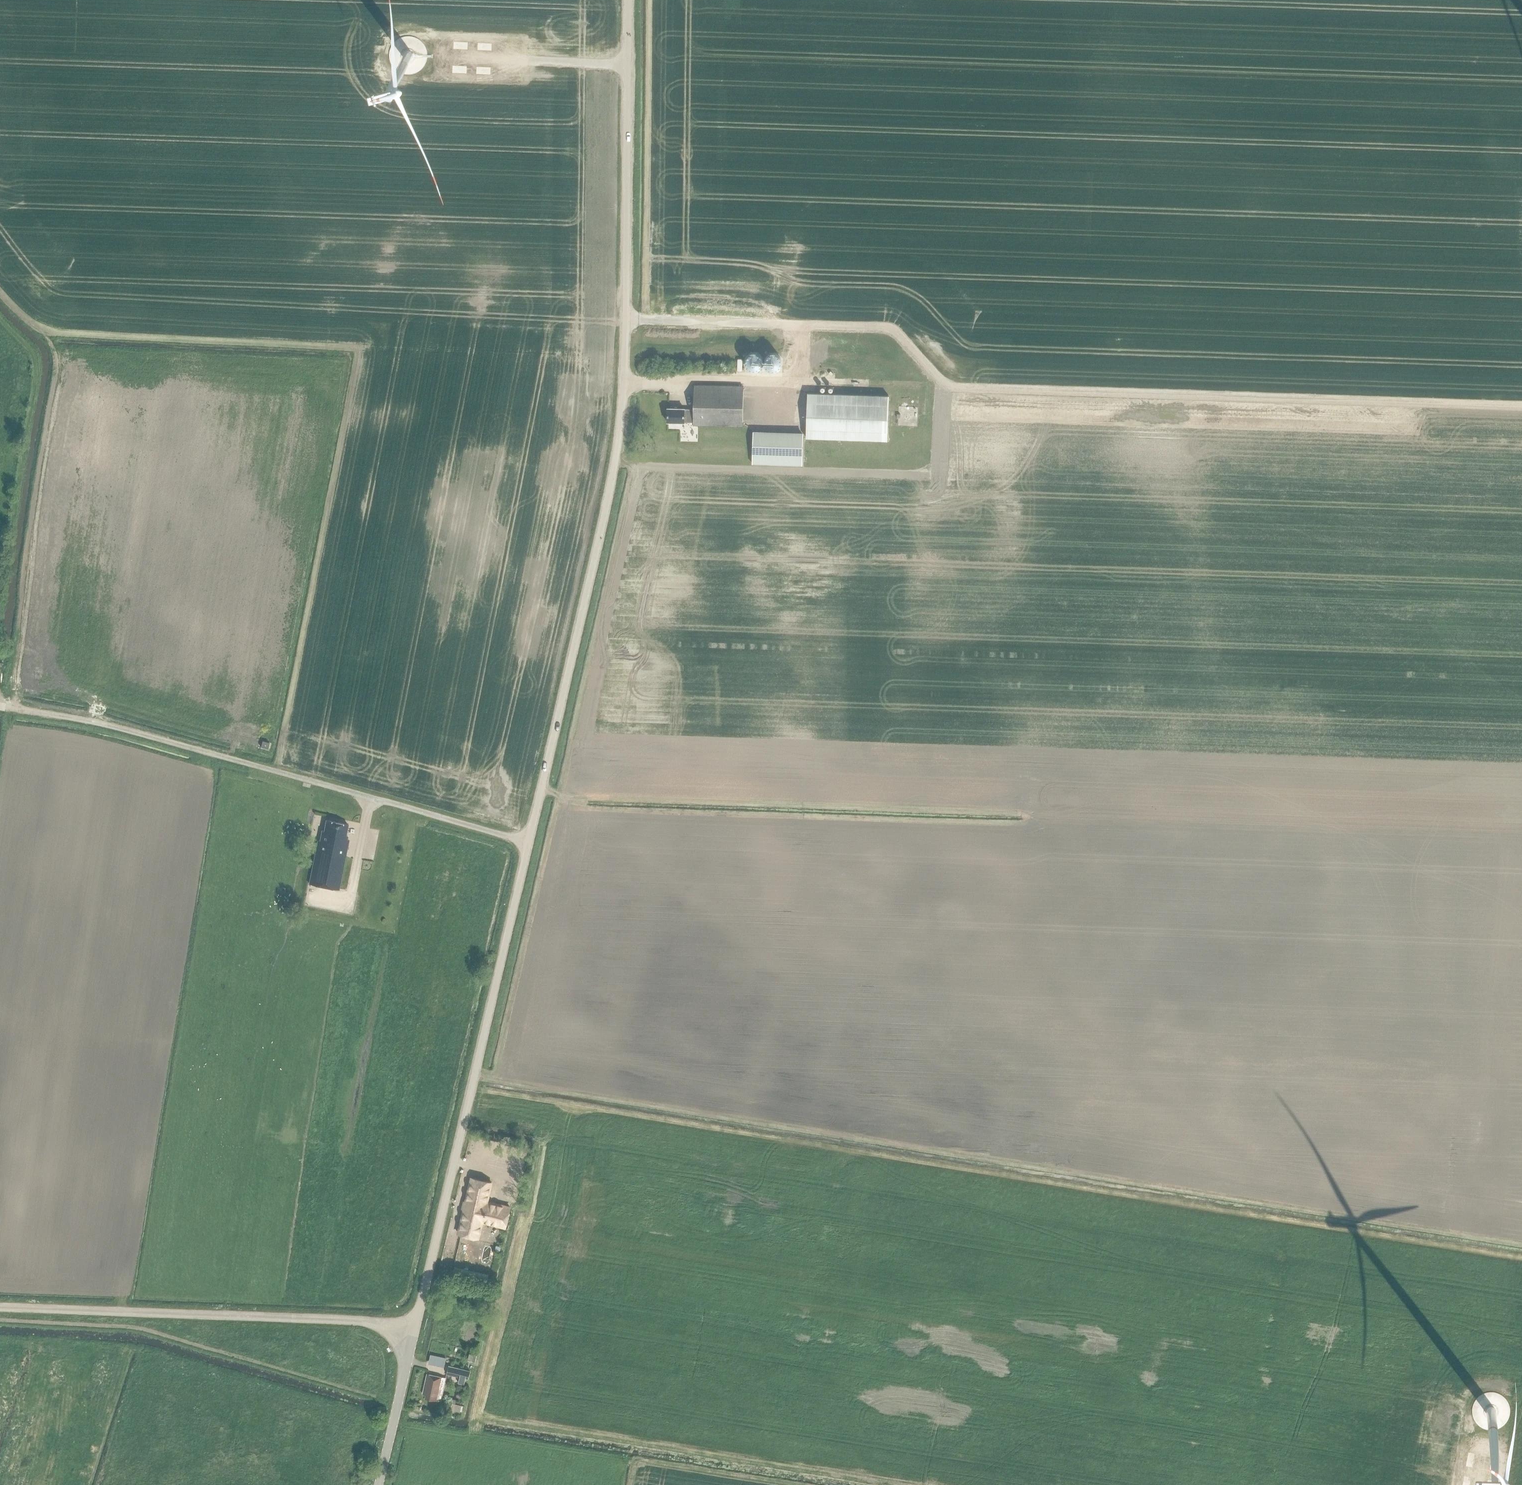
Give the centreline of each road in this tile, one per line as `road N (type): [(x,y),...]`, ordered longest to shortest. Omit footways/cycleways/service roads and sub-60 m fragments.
road 1 (unclassified): [(528,843),(615,465),(628,0)]
road 2 (unclassified): [(528,843),(10,708)]
road 3 (unclassified): [(414,1330),(528,843)]
road 4 (unclassified): [(414,1330),(347,1319),(0,1308)]
road 5 (unclassified): [(379,1484),(414,1330)]

